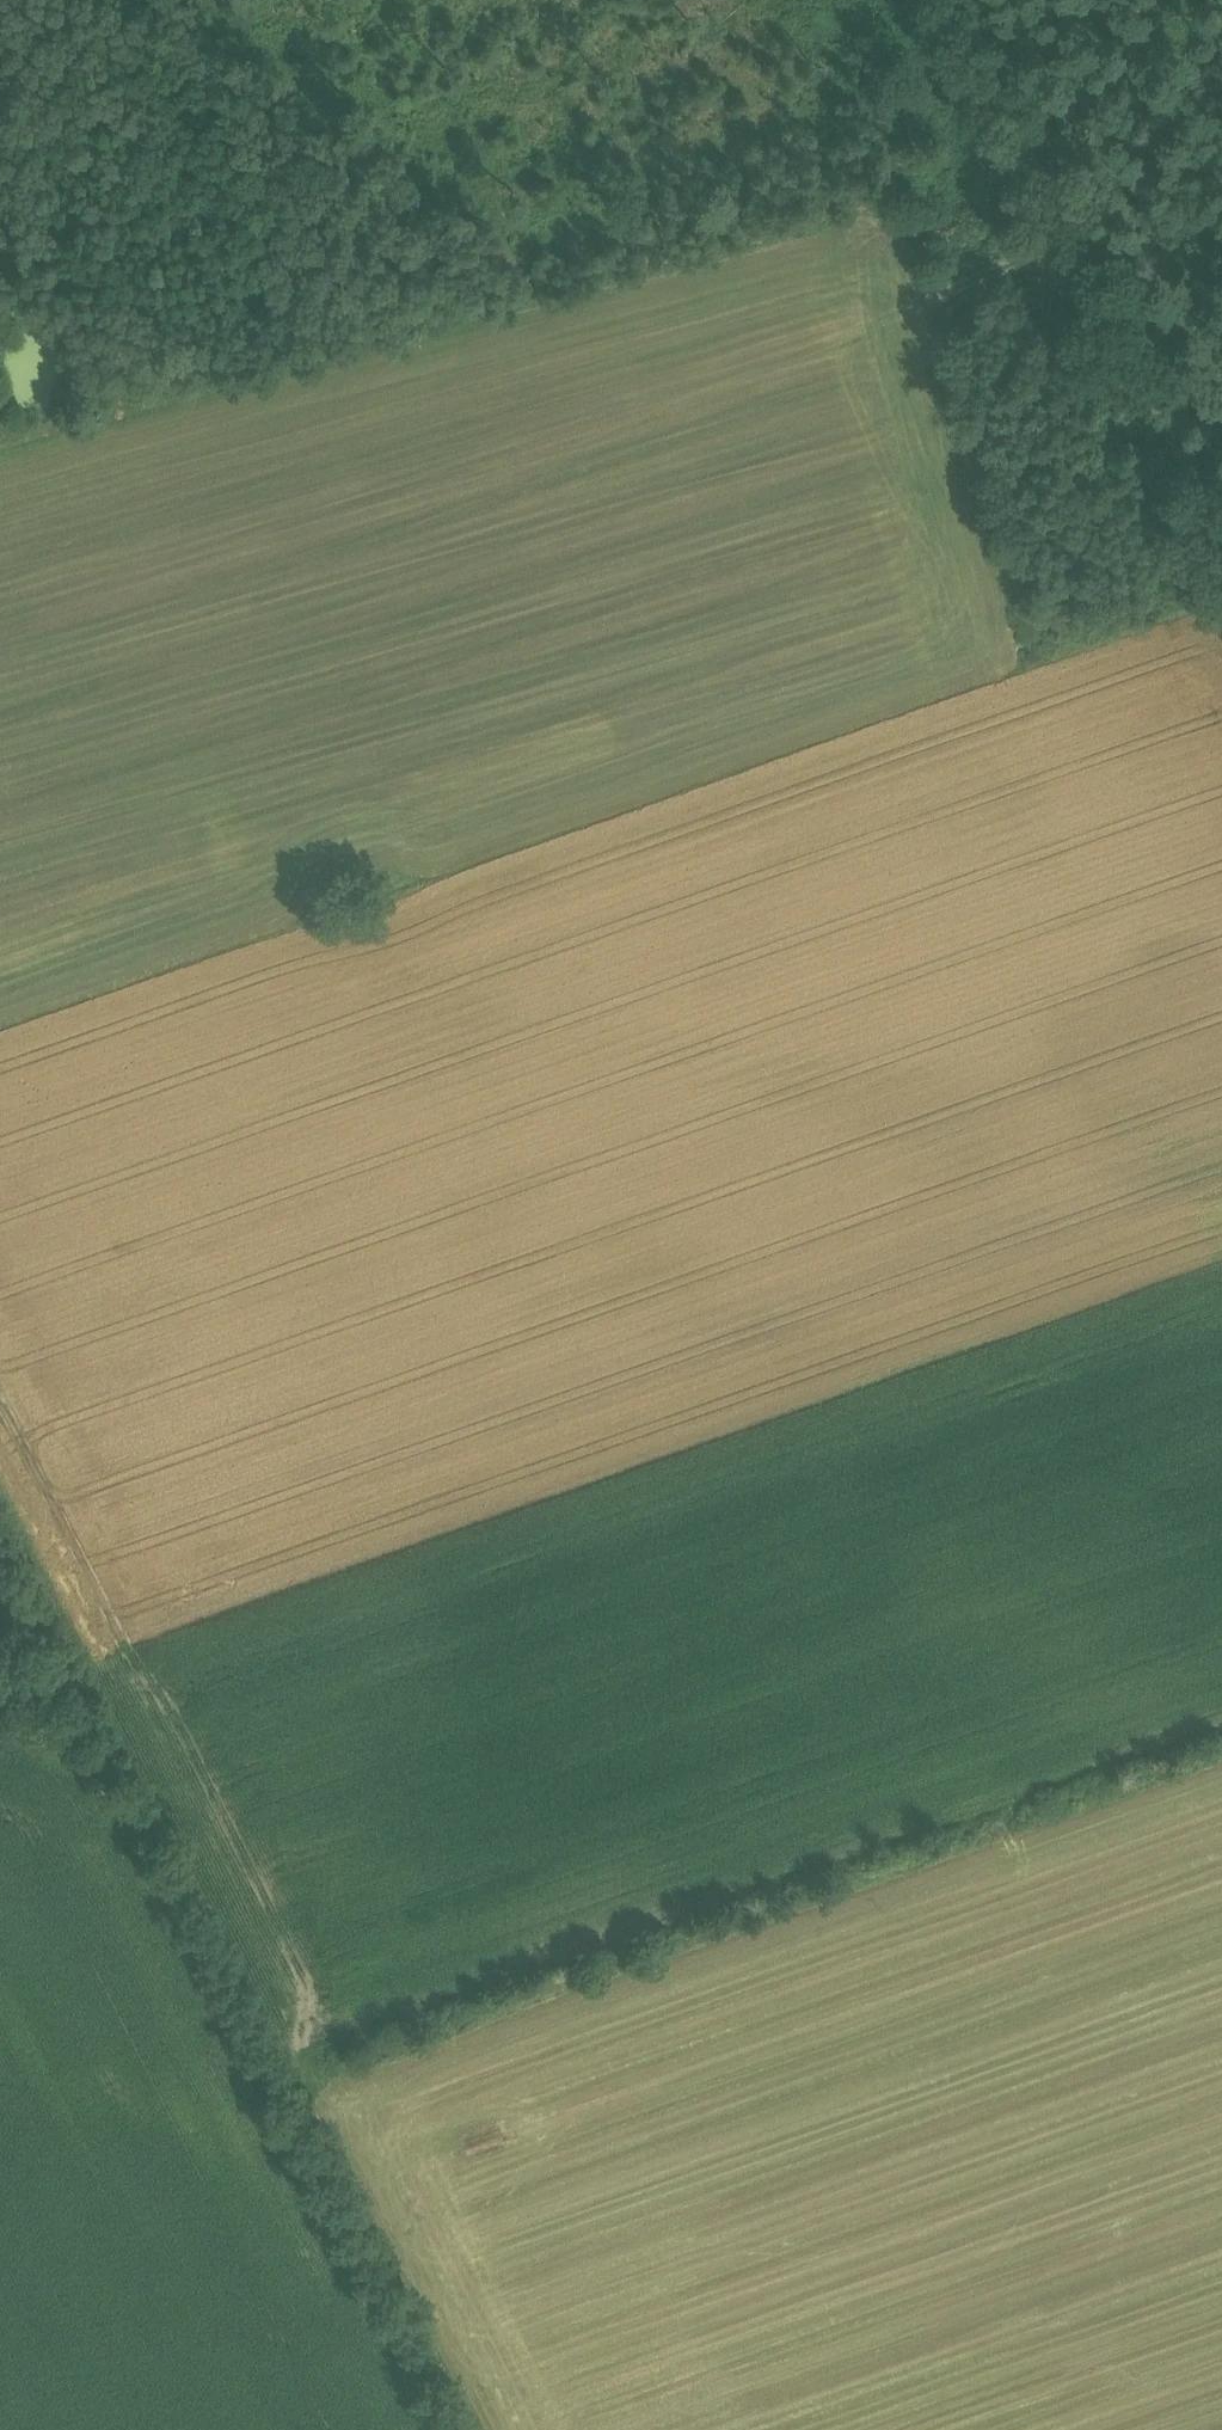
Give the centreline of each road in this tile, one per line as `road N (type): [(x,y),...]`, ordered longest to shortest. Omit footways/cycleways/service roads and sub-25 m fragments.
road 1 (track): [(930,0),(1221,546)]

